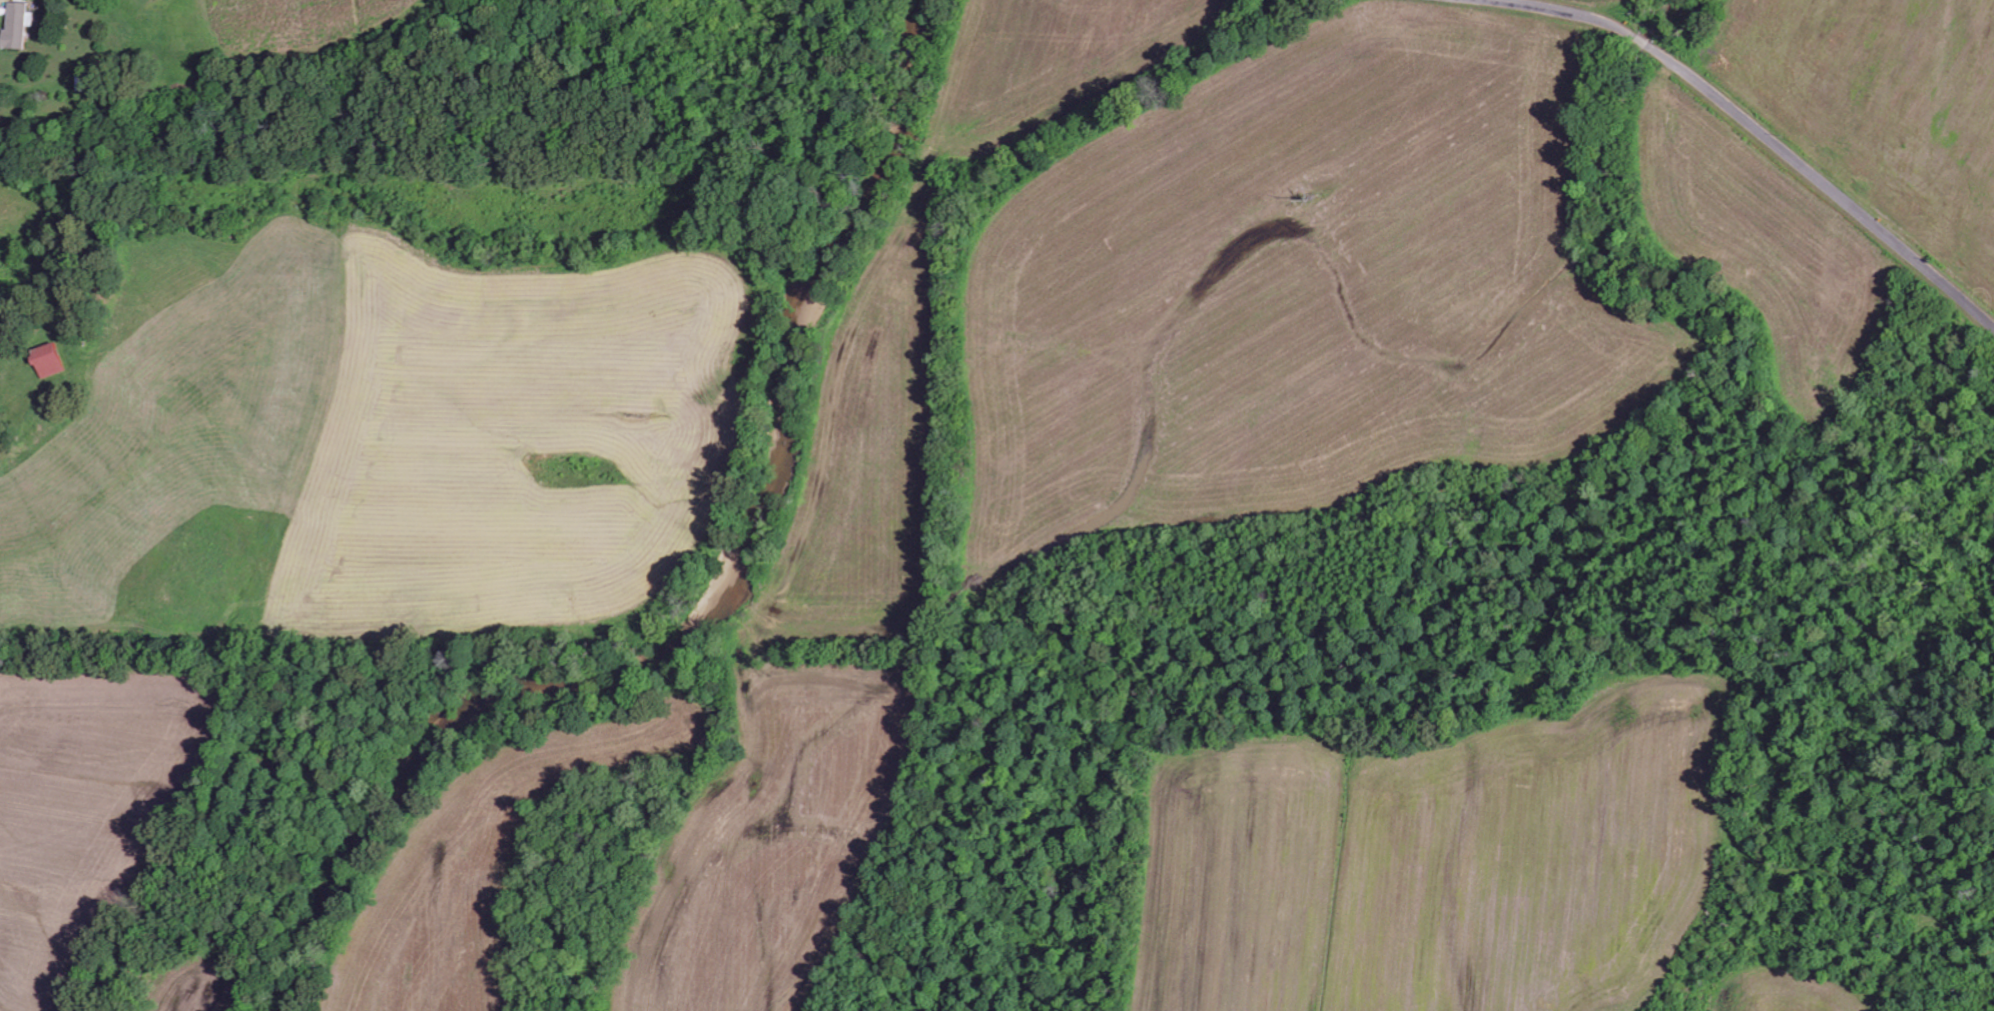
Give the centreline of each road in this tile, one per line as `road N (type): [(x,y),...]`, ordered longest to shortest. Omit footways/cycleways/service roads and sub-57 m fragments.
road 1 (residential): [(1993,330),(1651,47),(1560,12),(1472,0)]

